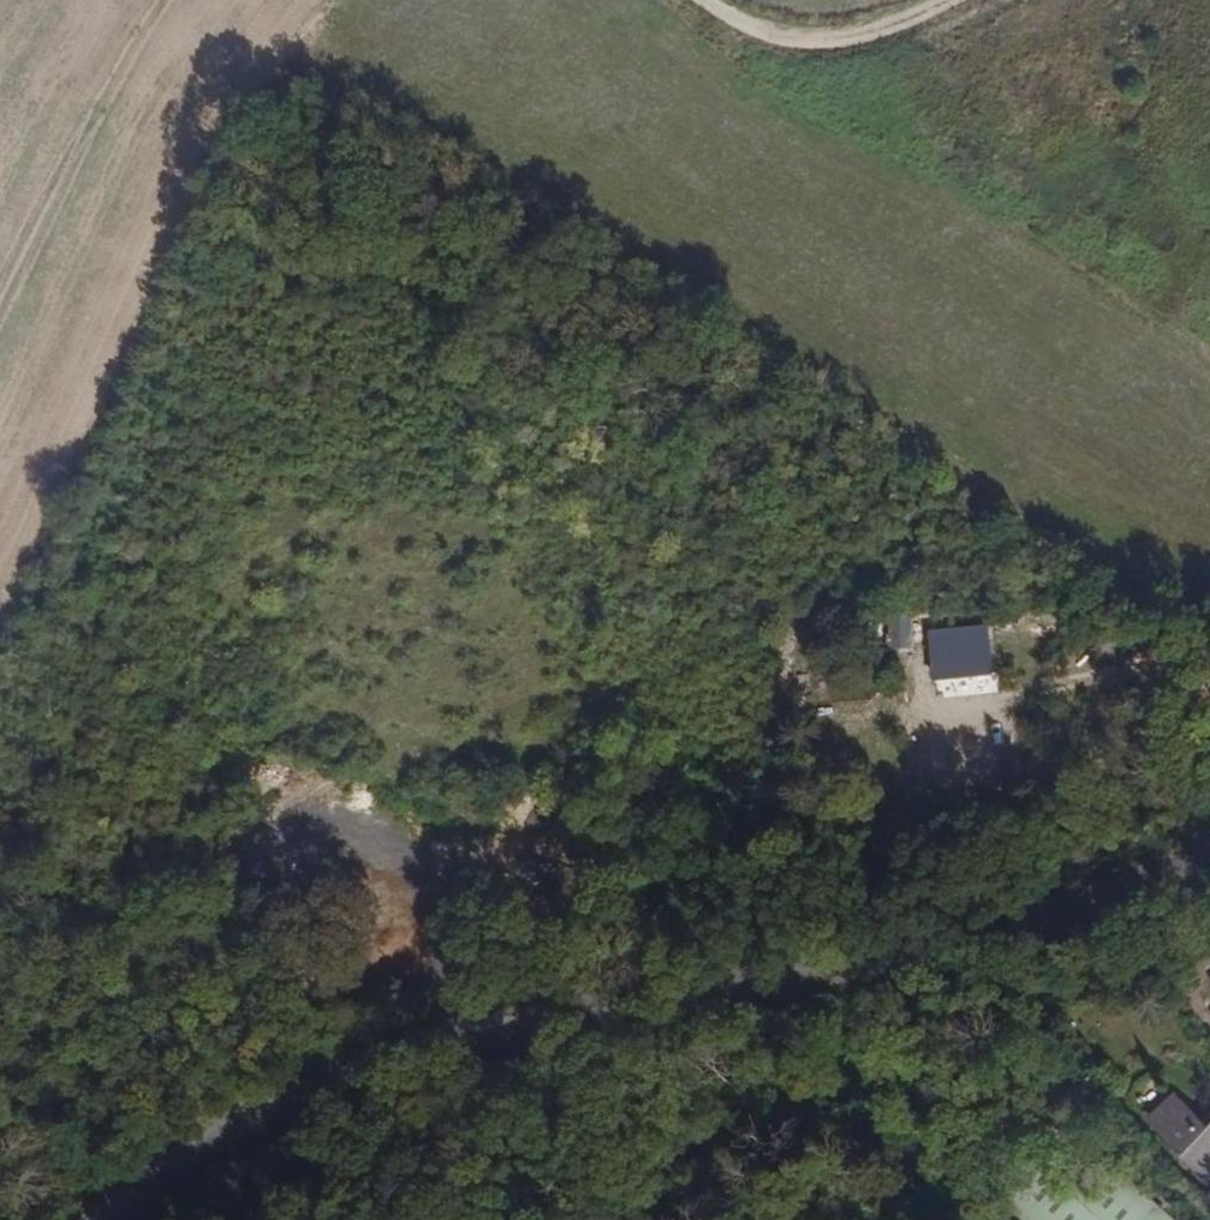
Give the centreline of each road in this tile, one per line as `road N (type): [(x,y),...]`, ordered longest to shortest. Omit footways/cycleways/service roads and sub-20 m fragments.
road 1 (unclassified): [(115,1219),(175,1160),(404,1045),(503,1007),(1034,935),(1209,854)]
road 2 (track): [(966,0),(833,51),(773,39),(704,0)]

